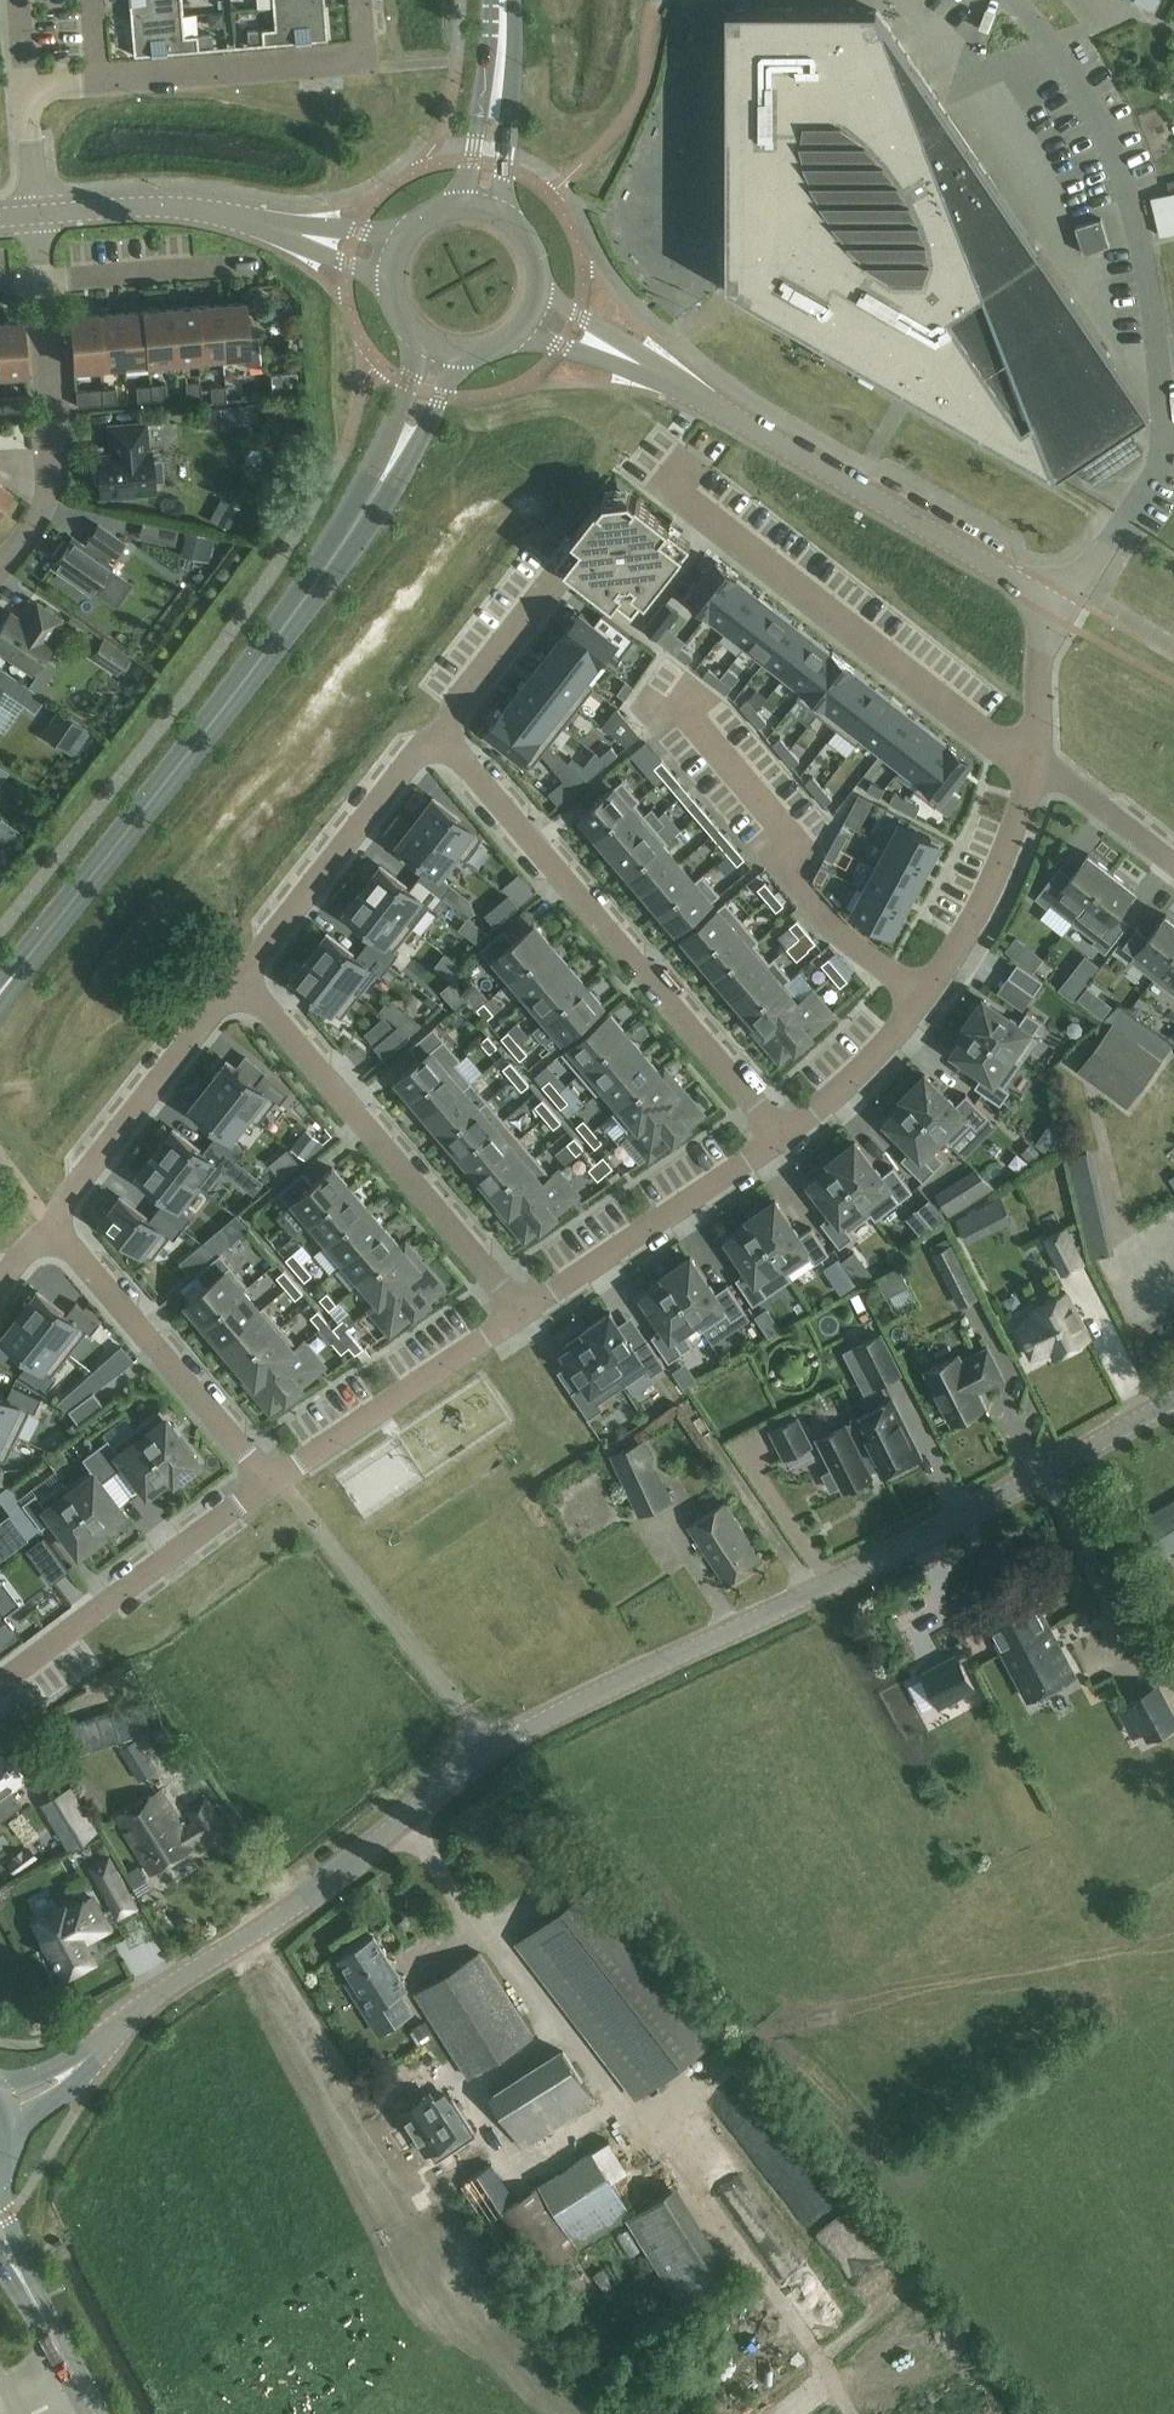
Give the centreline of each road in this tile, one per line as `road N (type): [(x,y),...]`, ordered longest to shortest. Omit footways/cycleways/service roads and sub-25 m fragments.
road 1 (tertiary): [(1173,1397),(806,1596),(493,1747),(299,1905),(182,1978),(73,2074),(3,2108)]
road 2 (secondary): [(0,988),(357,521),(411,424),(442,348)]
road 3 (residential): [(532,309),(695,391),(1055,600),(1047,612),(1035,769)]
road 4 (residential): [(442,730),(785,1135)]
road 5 (residential): [(35,213),(24,82),(365,55),(360,0)]
road 6 (residential): [(657,480),(1035,769)]
road 7 (residential): [(1035,769),(986,896),(946,970),(877,1053),(785,1135)]
road 8 (residential): [(242,986),(520,1312)]
road 9 (tertiary): [(396,262),(161,203),(35,213)]
road 10 (residential): [(270,1479),(49,1220)]
road 11 (residential): [(270,1479),(0,1677)]
road 12 (residential): [(442,730),(242,986)]
road 13 (residential): [(785,1135),(520,1312)]
road 14 (residential): [(242,986),(49,1220)]
road 15 (residential): [(43,279),(48,478),(43,502),(0,569)]
road 16 (residential): [(520,1312),(270,1479)]
road 17 (residential): [(43,279),(258,262)]
road 18 (secondary): [(482,208),(504,0)]
road 19 (secondary): [(101,2413),(0,2238)]
road 20 (residential): [(561,575),(442,730)]
road 21 (residential): [(1035,769),(1061,779),(1173,865)]
road 22 (secondary): [(532,309),(533,252),(515,226),(482,208)]

